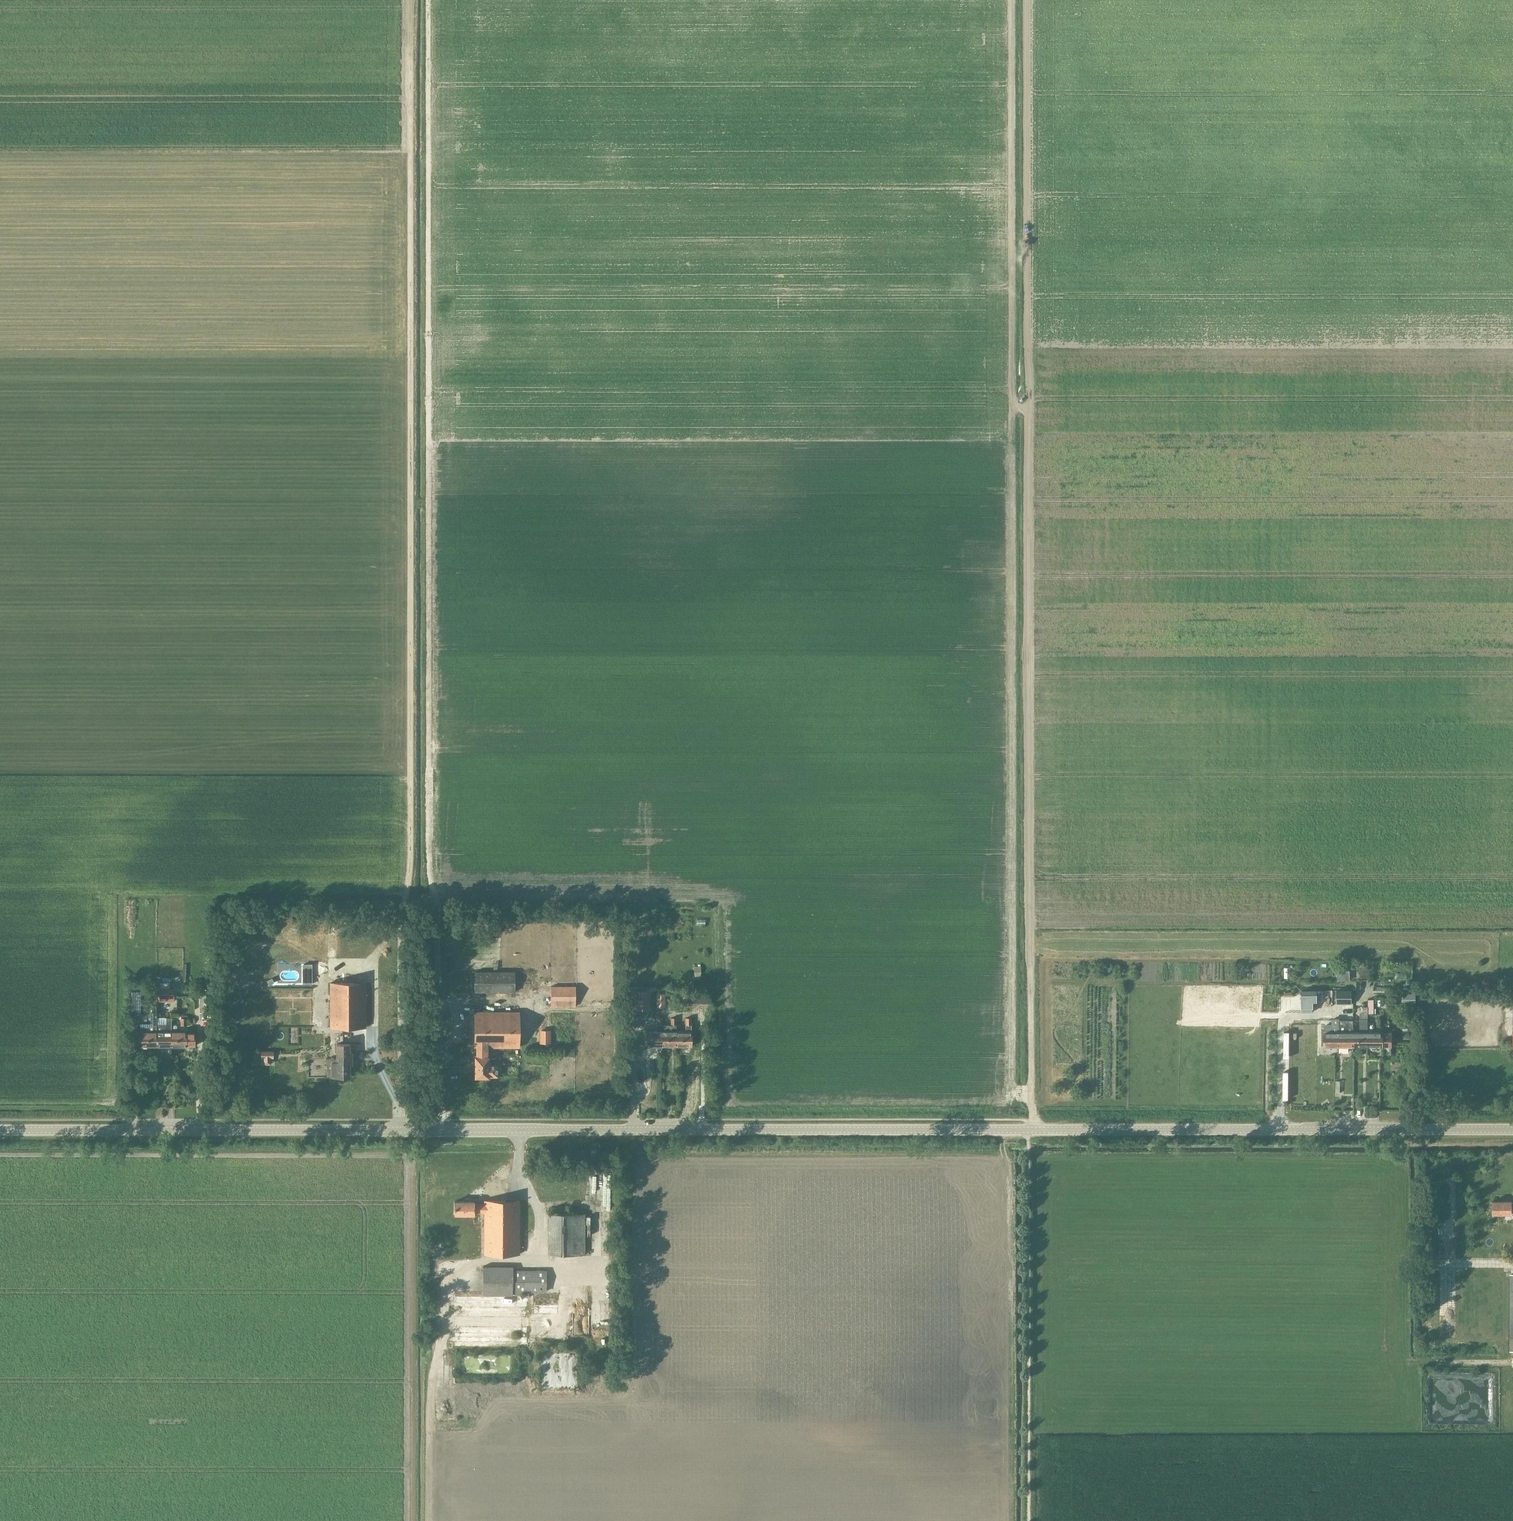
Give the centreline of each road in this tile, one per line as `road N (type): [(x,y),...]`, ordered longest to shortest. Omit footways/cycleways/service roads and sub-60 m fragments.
road 1 (unclassified): [(0,1130),(1512,1129)]

